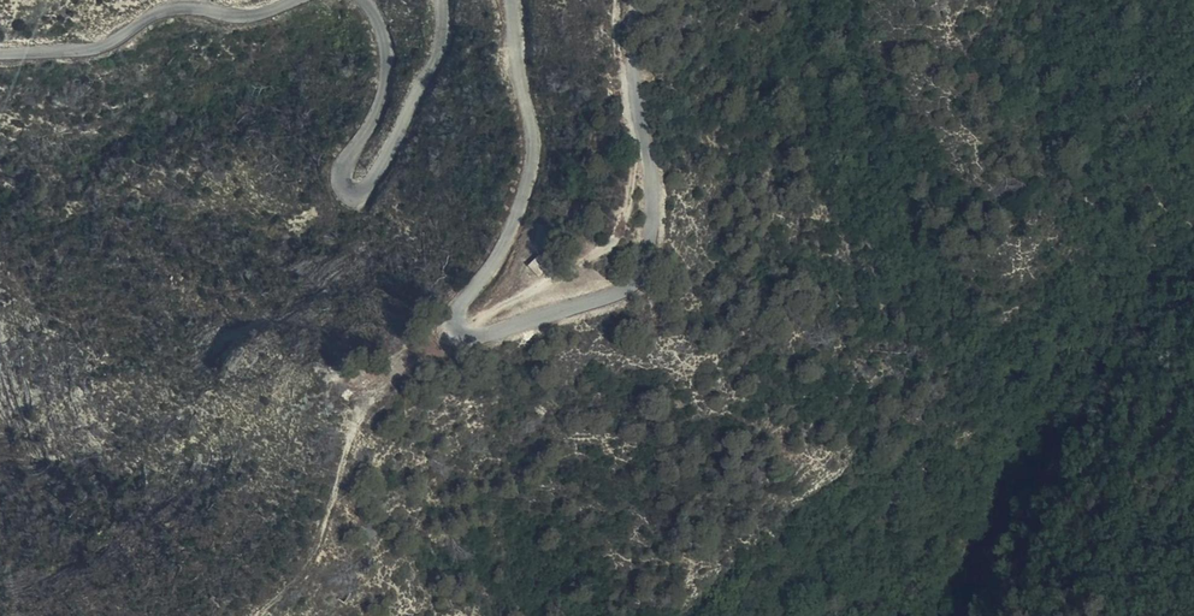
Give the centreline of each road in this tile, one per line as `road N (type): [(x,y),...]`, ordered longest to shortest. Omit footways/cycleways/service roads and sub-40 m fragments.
road 1 (unclassified): [(513,0),(535,151),(510,237),(456,322),(473,336),(635,286),(650,265),(652,146),(638,0)]
road 2 (track): [(460,330),(587,264),(618,235),(634,155),(626,94),(643,82),(621,72),(620,0)]
road 3 (unclassified): [(365,0),(382,22),(388,50),(380,117),(344,176),(348,193),(365,197),(399,144),(429,74),(441,0)]
road 4 (track): [(256,615),(303,580),(327,534),(358,426),(379,395),(473,336)]
road 5 (unclassified): [(0,55),(106,45),(164,9),(236,18),(299,0)]

